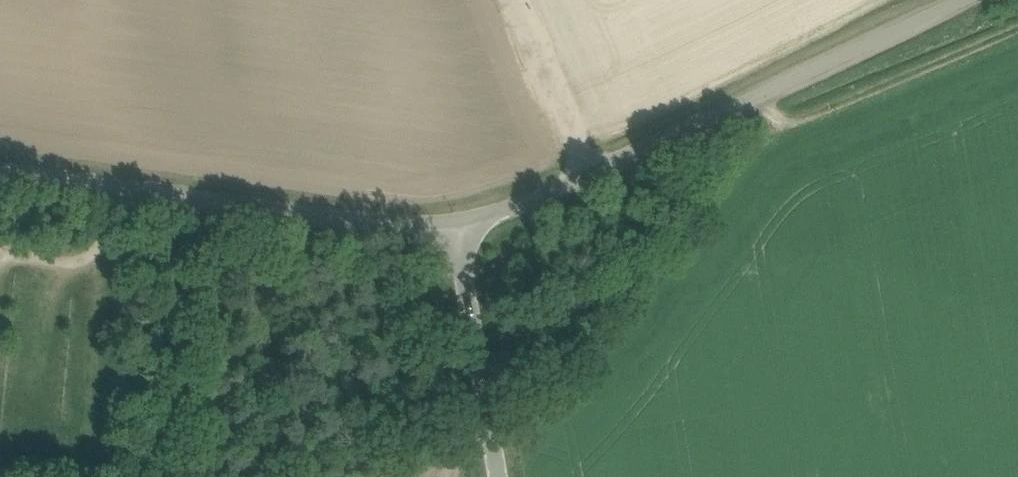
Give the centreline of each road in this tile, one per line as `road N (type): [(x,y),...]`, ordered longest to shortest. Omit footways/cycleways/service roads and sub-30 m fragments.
road 1 (unclassified): [(454,219),(593,173),(961,0)]
road 2 (unclassified): [(454,219),(350,219),(0,170)]
road 3 (unclassified): [(499,476),(454,219)]
road 4 (track): [(593,173),(515,0)]

